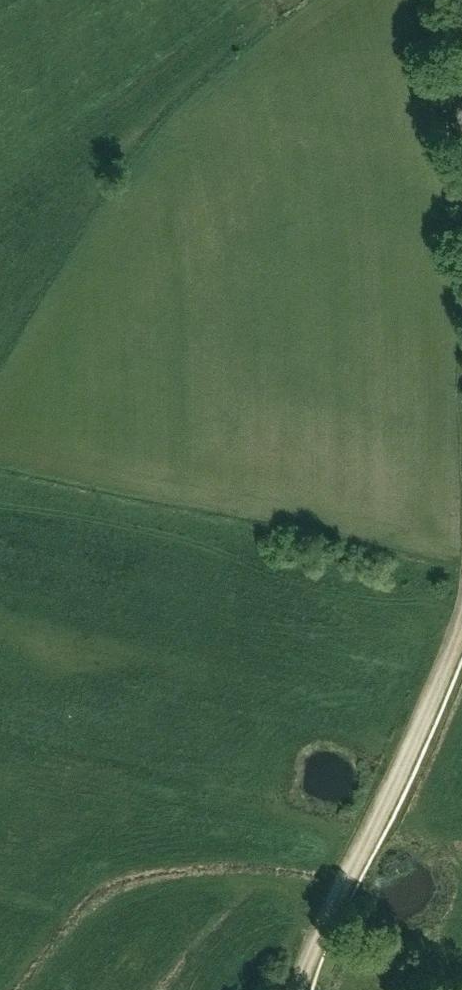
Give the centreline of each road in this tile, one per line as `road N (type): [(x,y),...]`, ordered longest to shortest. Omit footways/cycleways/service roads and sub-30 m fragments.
road 1 (track): [(461,636),(298,989)]

